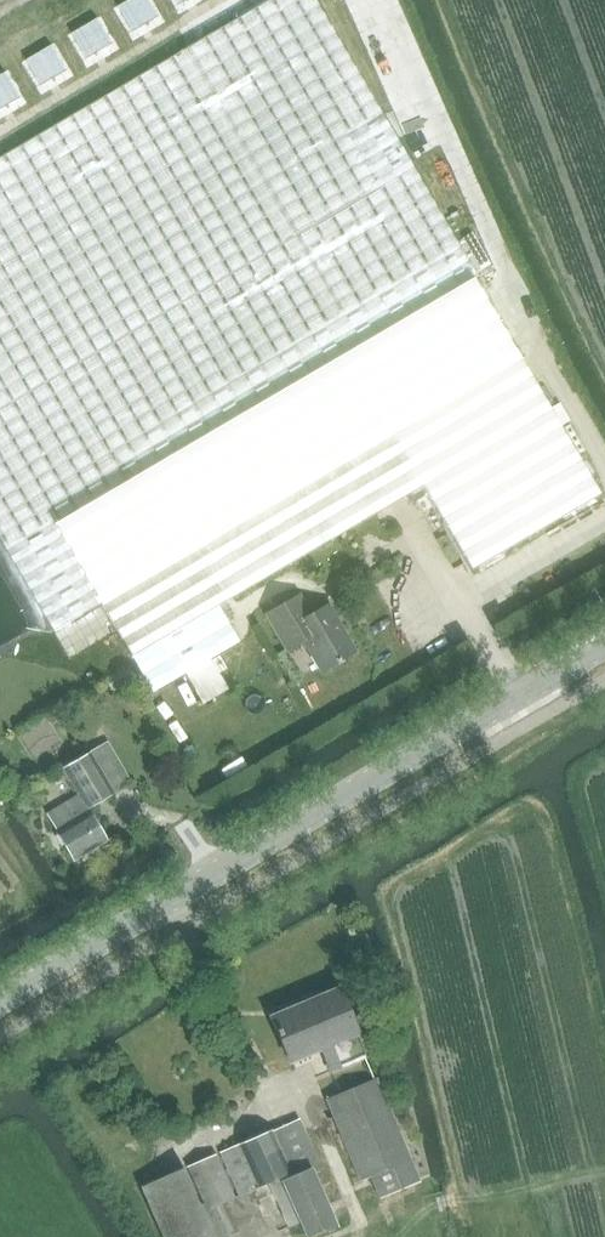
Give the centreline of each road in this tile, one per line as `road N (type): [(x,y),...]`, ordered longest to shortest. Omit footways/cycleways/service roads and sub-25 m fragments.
road 1 (tertiary): [(0,1004),(604,649)]

